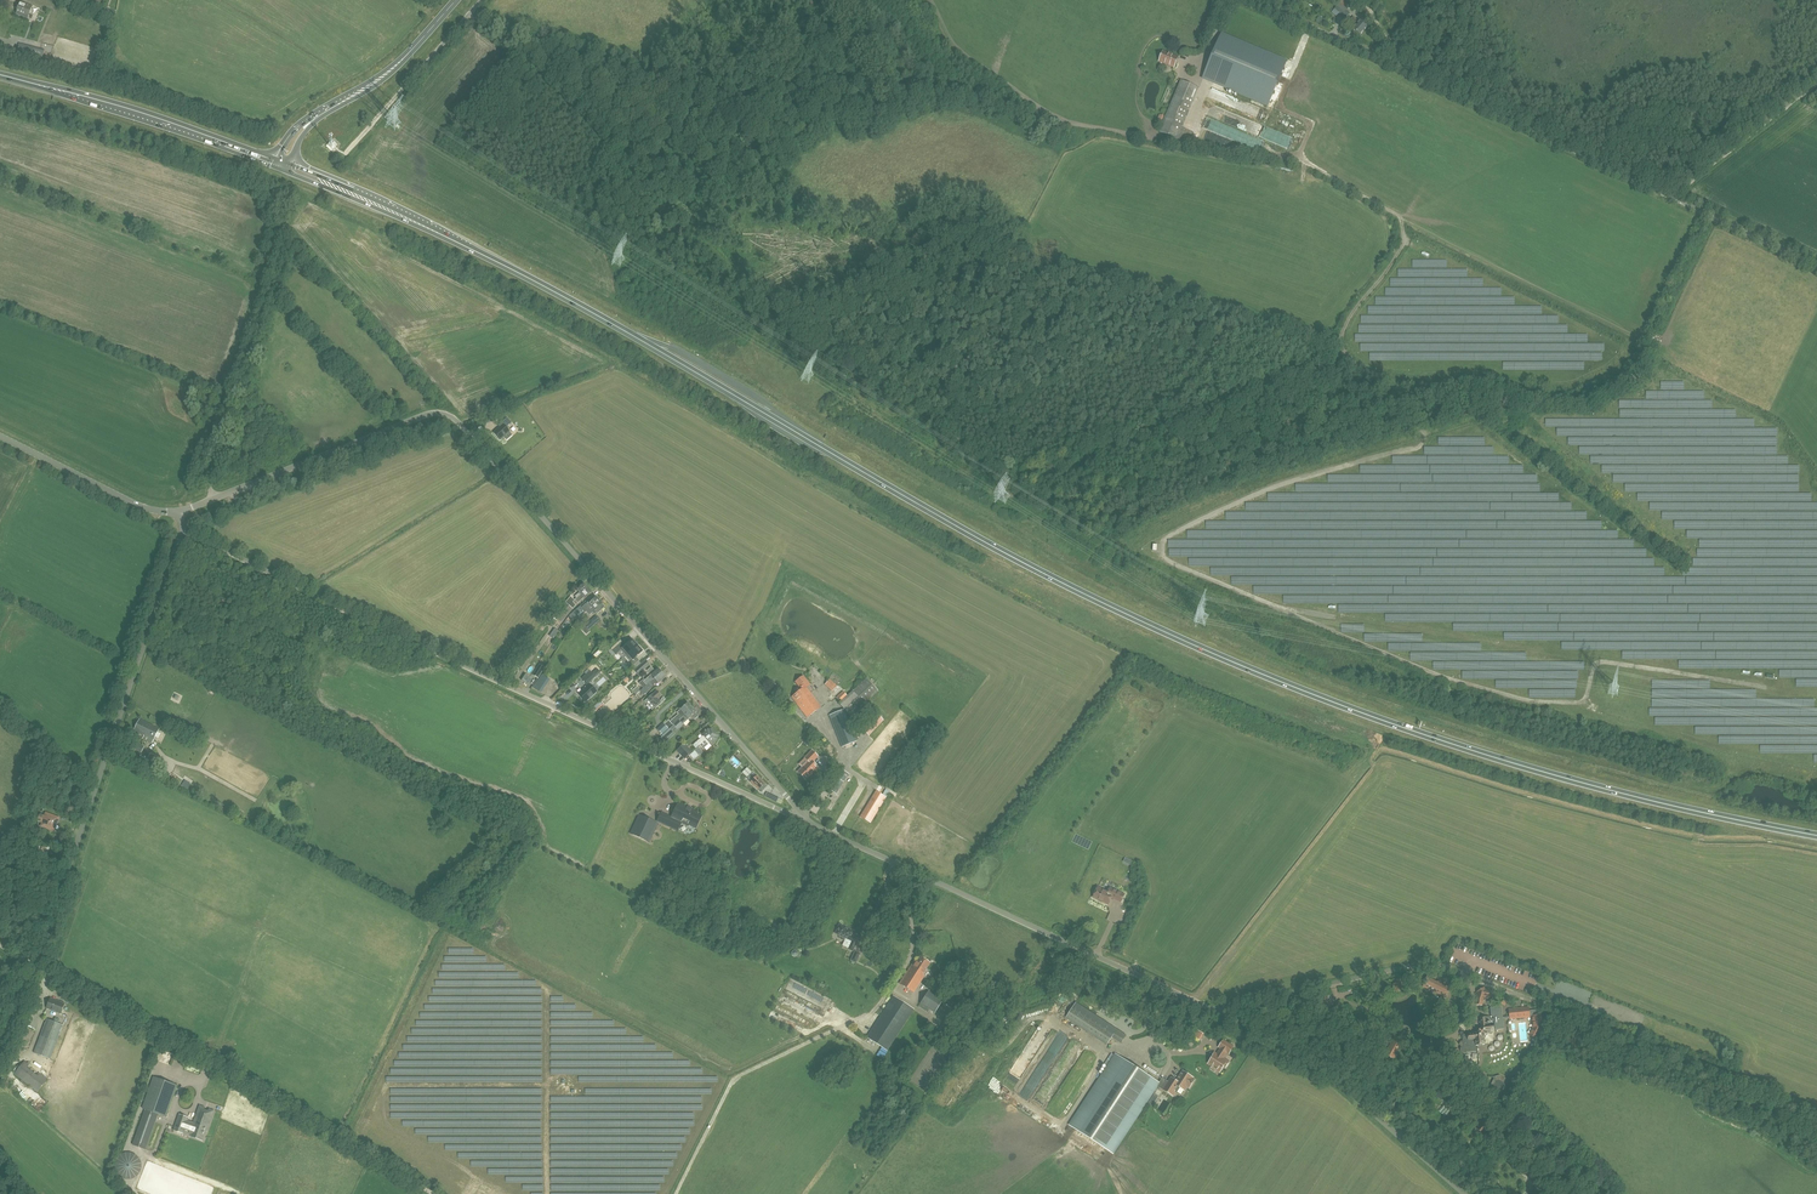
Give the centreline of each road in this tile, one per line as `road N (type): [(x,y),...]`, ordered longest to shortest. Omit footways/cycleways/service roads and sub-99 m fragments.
road 1 (trunk): [(468,248),(960,528),(1188,643),(1514,764),(1816,836)]
road 2 (unclassified): [(809,821),(443,412),(404,408),(217,495)]
road 3 (unclassified): [(809,821),(185,532)]
road 4 (unclassified): [(1816,1111),(1432,964),(1219,1012)]
road 5 (unclassified): [(1674,197),(1246,0)]
road 6 (unclassified): [(36,967),(185,532)]
road 7 (unclassified): [(1219,1012),(809,821)]
road 8 (unclassified): [(1464,1193),(1330,1077),(1219,1012)]
road 9 (trunk): [(0,75),(277,163)]
road 10 (unclassified): [(217,495),(207,472),(283,230)]
road 11 (track): [(434,1193),(211,1068)]
road 12 (track): [(675,1193),(734,1079),(841,1028)]
road 13 (trunk): [(277,163),(468,248)]
road 14 (unclassified): [(483,0),(347,153)]
road 15 (unclassified): [(211,1068),(36,967)]
road 16 (unclassified): [(182,508),(145,509),(0,437)]
road 17 (trunk): [(468,248),(290,164)]
road 18 (unclassified): [(1674,197),(1816,83)]
road 19 (primary): [(455,0),(395,67),(321,114)]
road 20 (unclassified): [(1816,266),(1674,197)]

